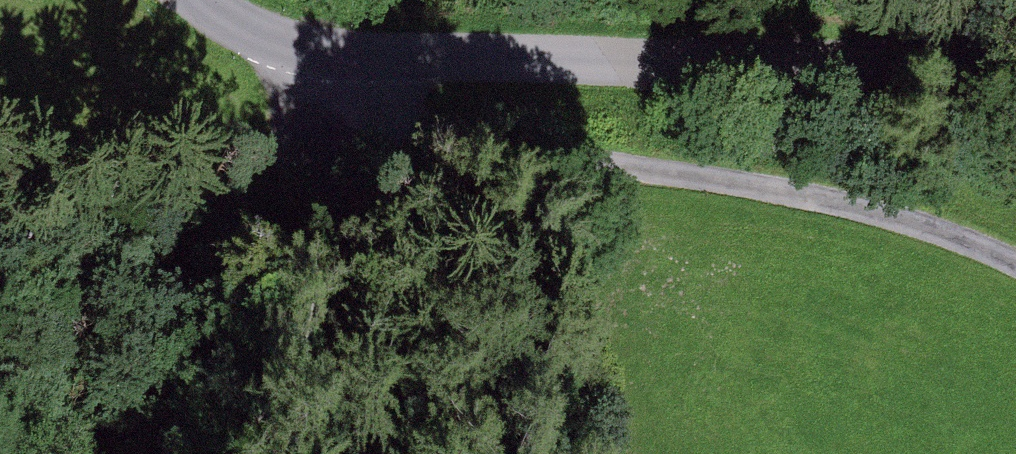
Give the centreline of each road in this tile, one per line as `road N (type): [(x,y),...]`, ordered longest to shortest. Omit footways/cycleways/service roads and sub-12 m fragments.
road 1 (tertiary): [(1015,75),(359,55),(201,9),(196,0)]
road 2 (track): [(359,55),(406,139),(717,179),(943,235),(1015,276)]

